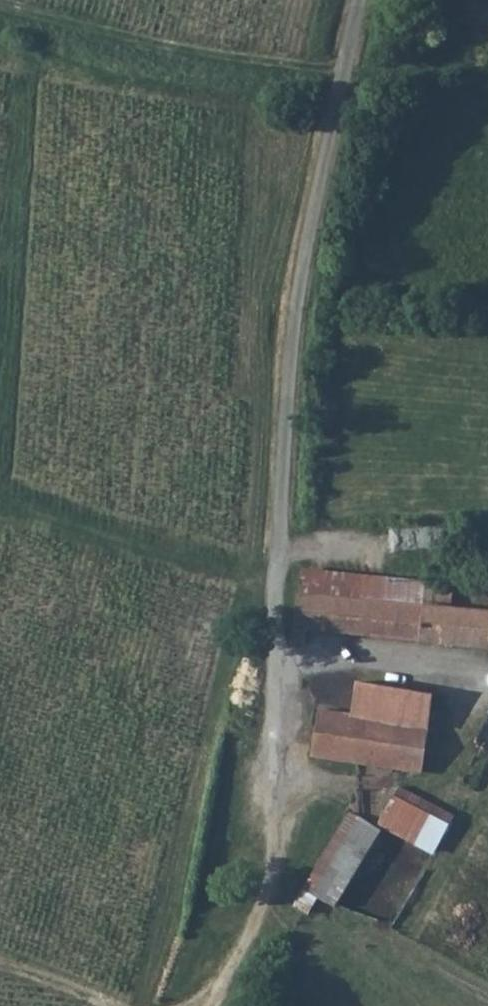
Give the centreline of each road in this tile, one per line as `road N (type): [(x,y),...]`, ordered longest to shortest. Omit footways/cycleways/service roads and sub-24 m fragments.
road 1 (residential): [(363,0),(293,302),(276,554),(283,821),(267,902)]
road 2 (track): [(0,8),(195,54),(348,71)]
road 3 (residential): [(267,902),(192,1005)]

